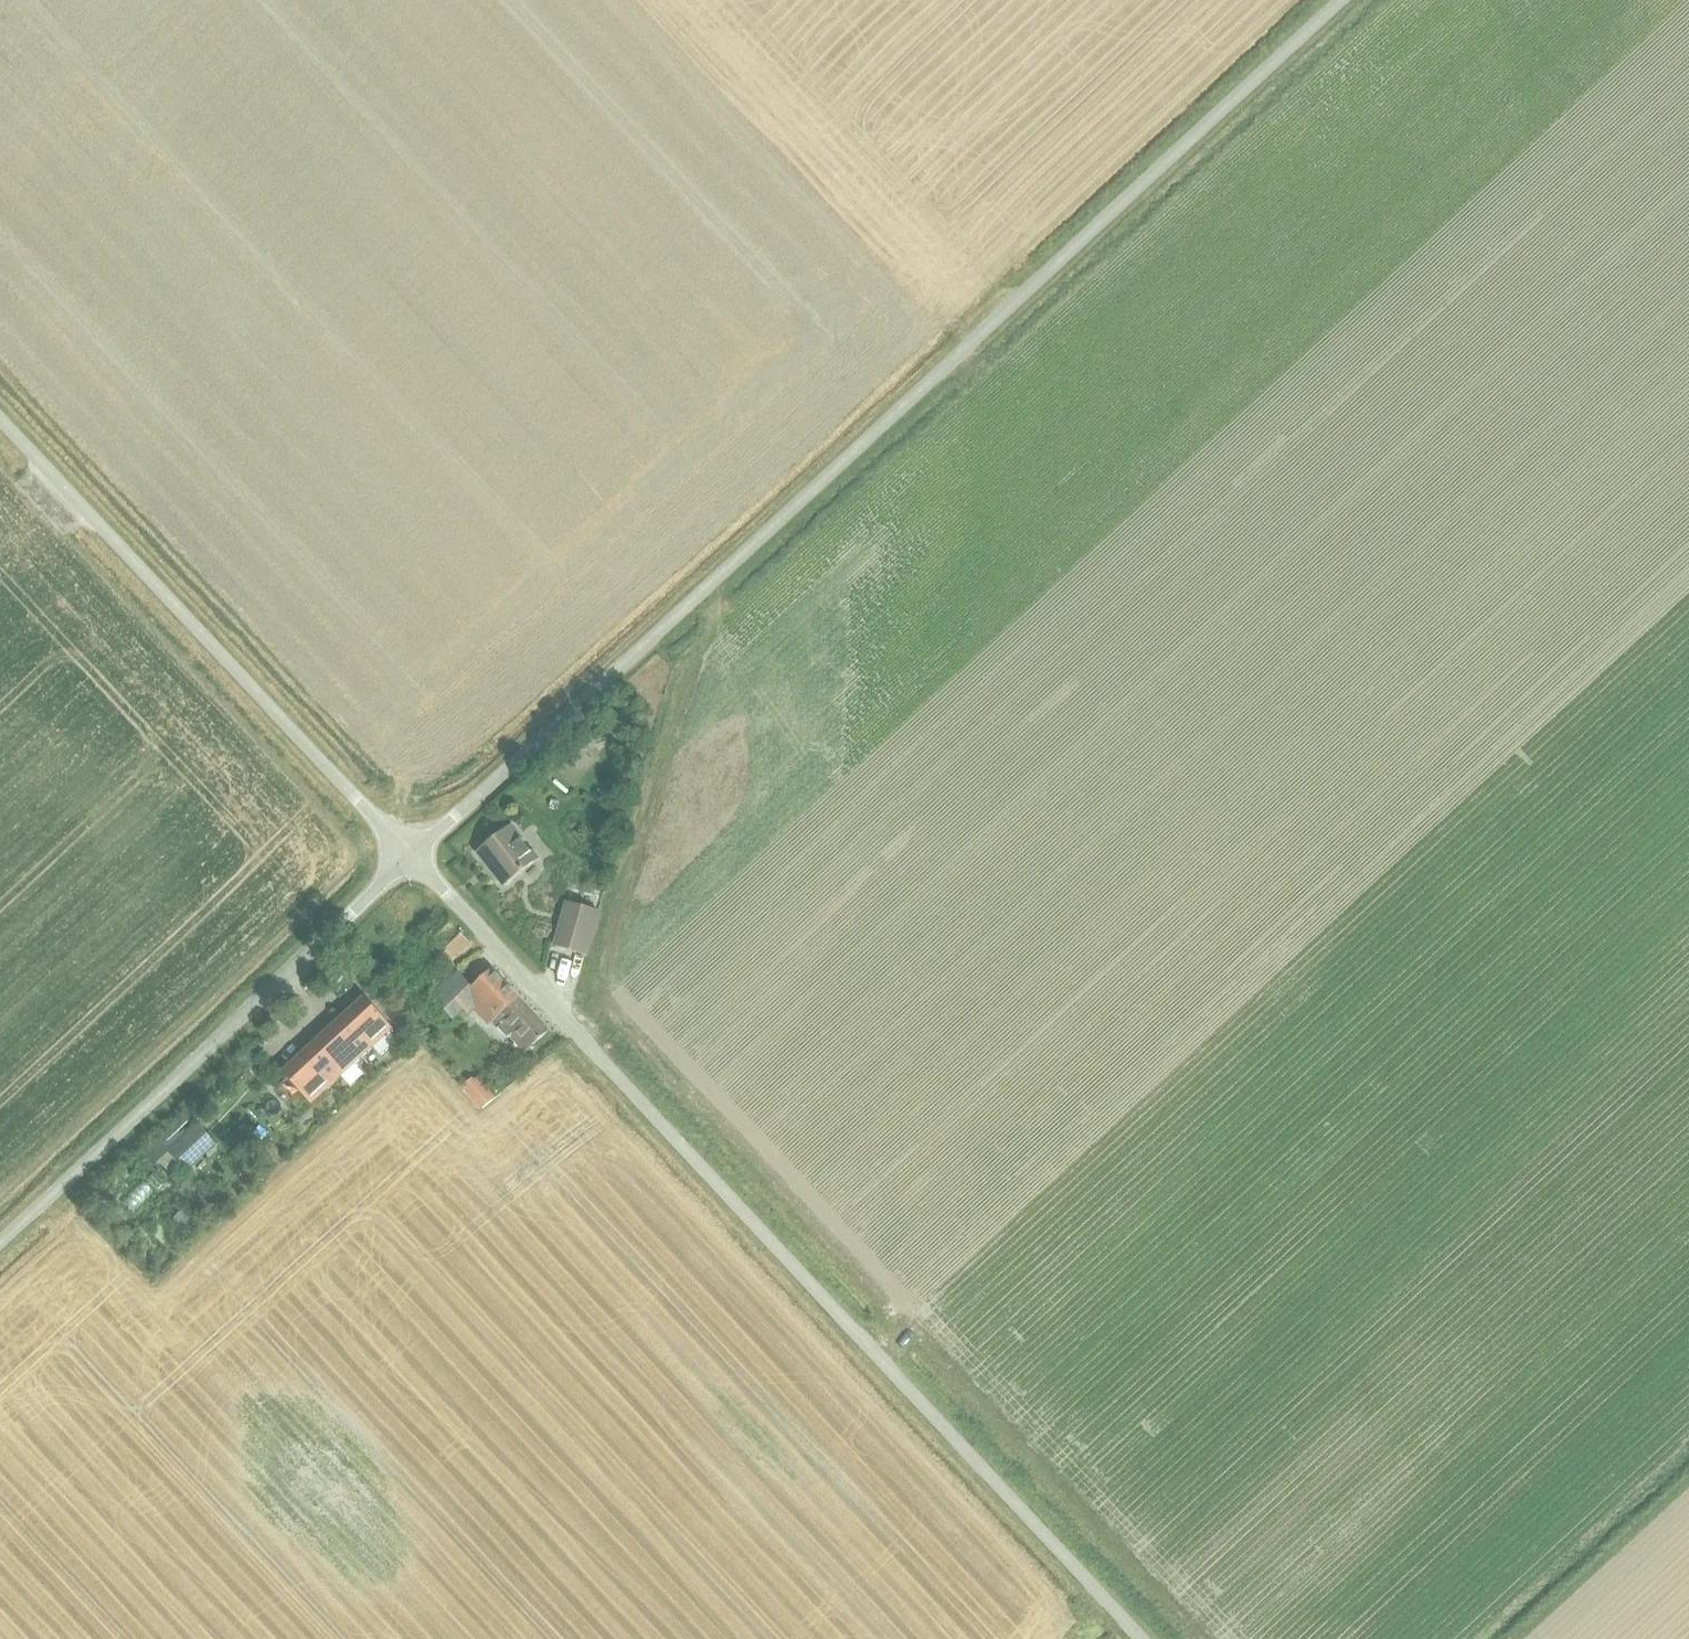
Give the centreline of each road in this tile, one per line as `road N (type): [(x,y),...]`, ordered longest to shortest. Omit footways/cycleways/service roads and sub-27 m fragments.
road 1 (unclassified): [(412,855),(1339,0)]
road 2 (unclassified): [(1144,1638),(412,855)]
road 3 (unclassified): [(412,855),(0,416)]
road 4 (unclassified): [(0,1238),(412,855)]

